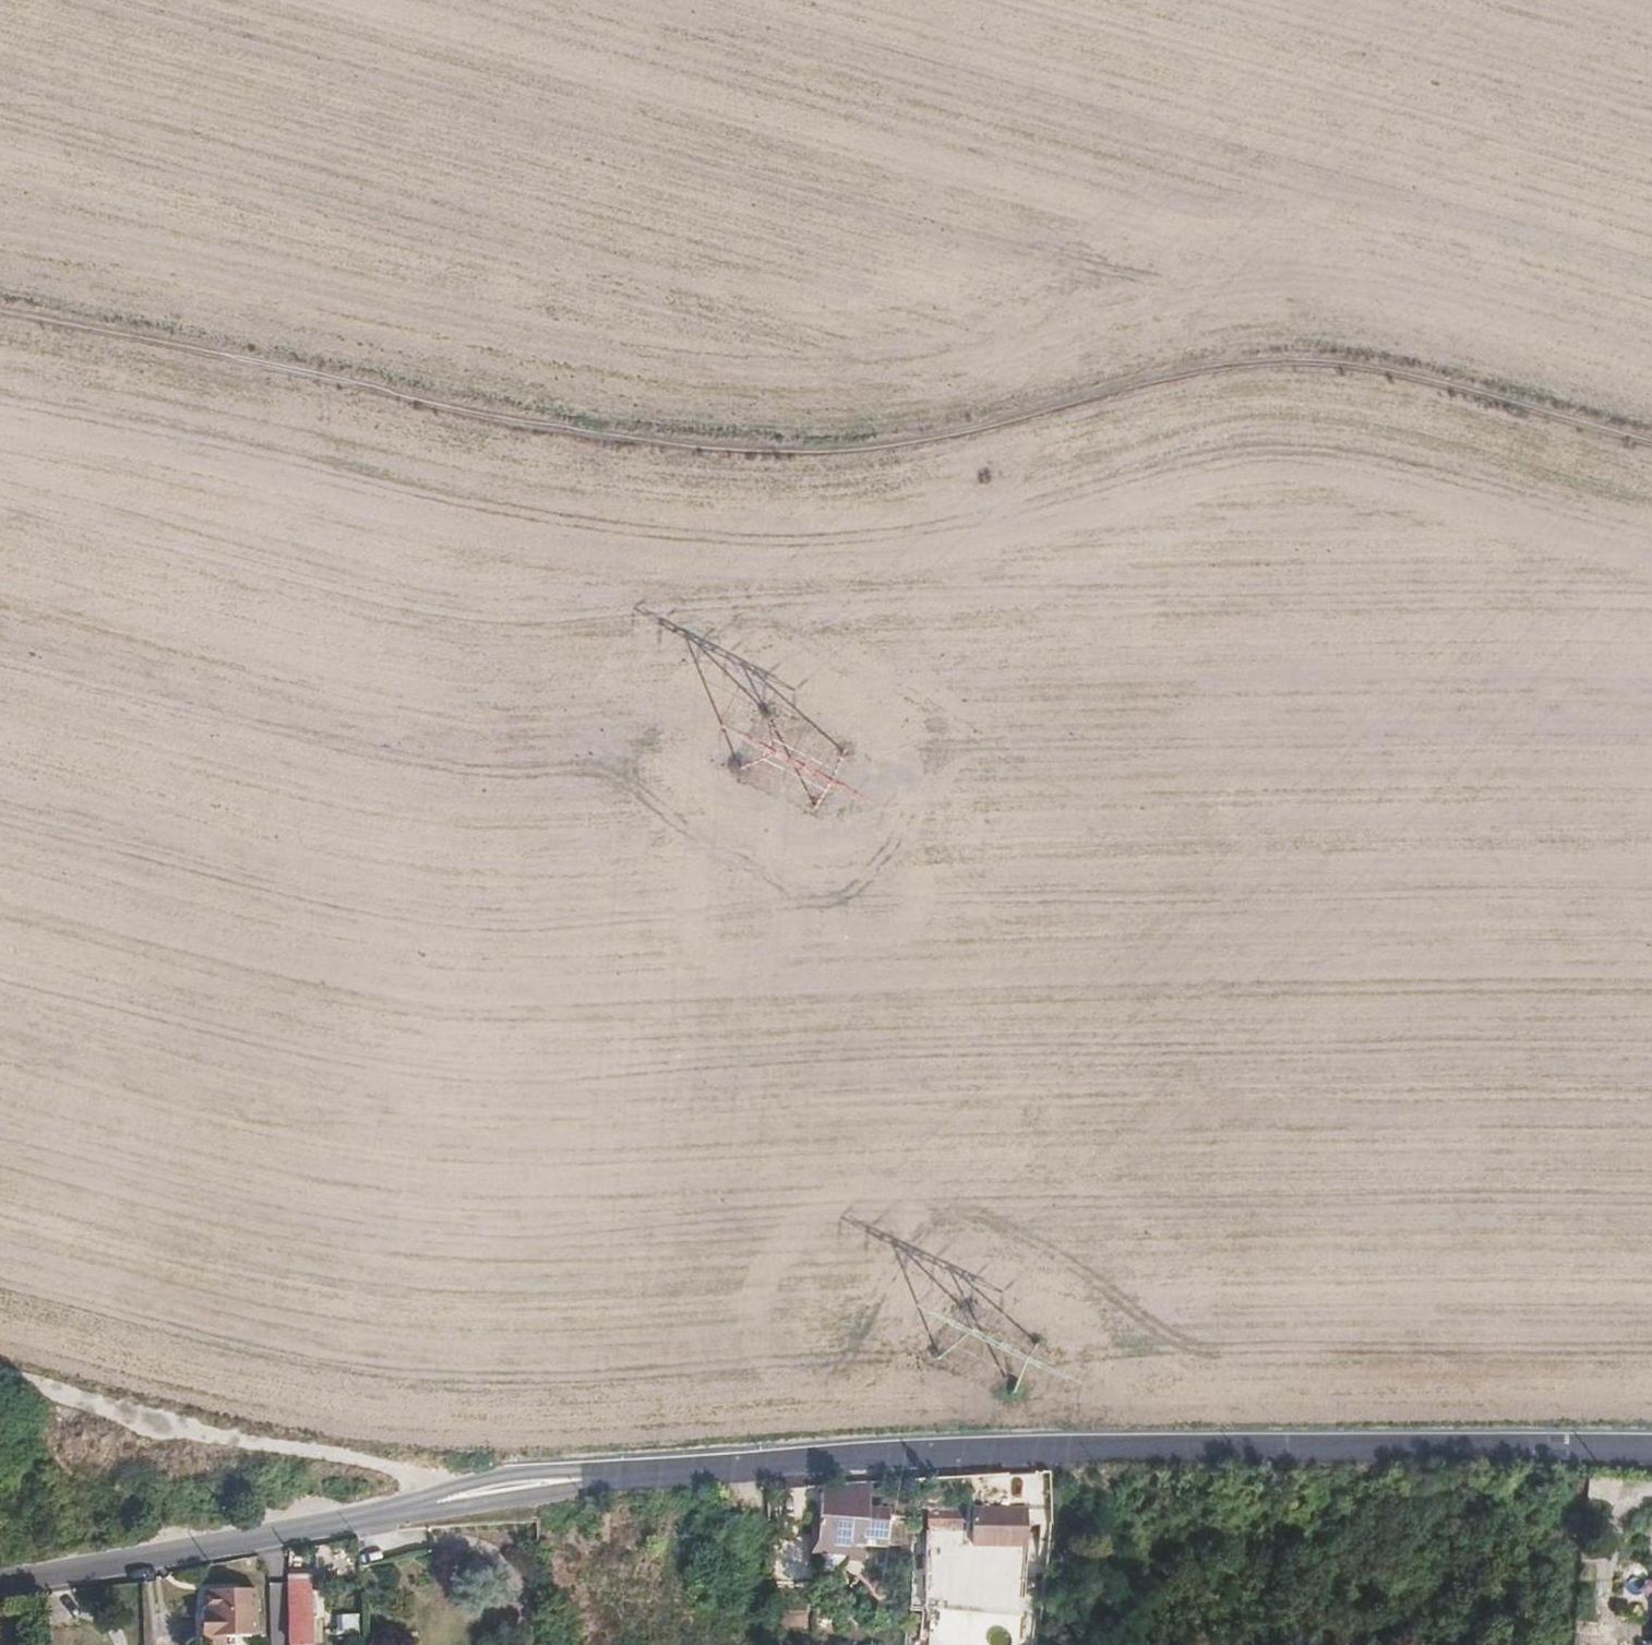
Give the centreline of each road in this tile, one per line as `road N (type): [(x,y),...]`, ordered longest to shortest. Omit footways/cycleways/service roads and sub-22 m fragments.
road 1 (track): [(0,312),(641,440),(893,446),(1198,368),(1297,365),(1418,371),(1651,437)]
road 2 (unclassified): [(1043,1452),(538,1482),(0,1578)]
road 3 (unclassified): [(1043,1452),(1651,1451)]

